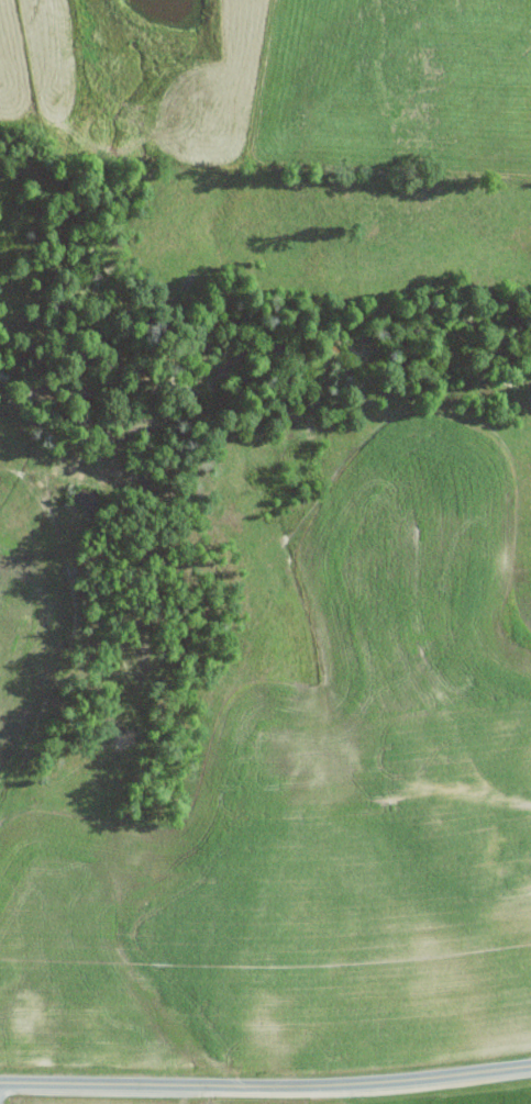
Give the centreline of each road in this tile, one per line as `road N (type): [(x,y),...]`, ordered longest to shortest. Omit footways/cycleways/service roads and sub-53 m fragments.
road 1 (residential): [(530,1067),(363,1084),(0,1084)]

